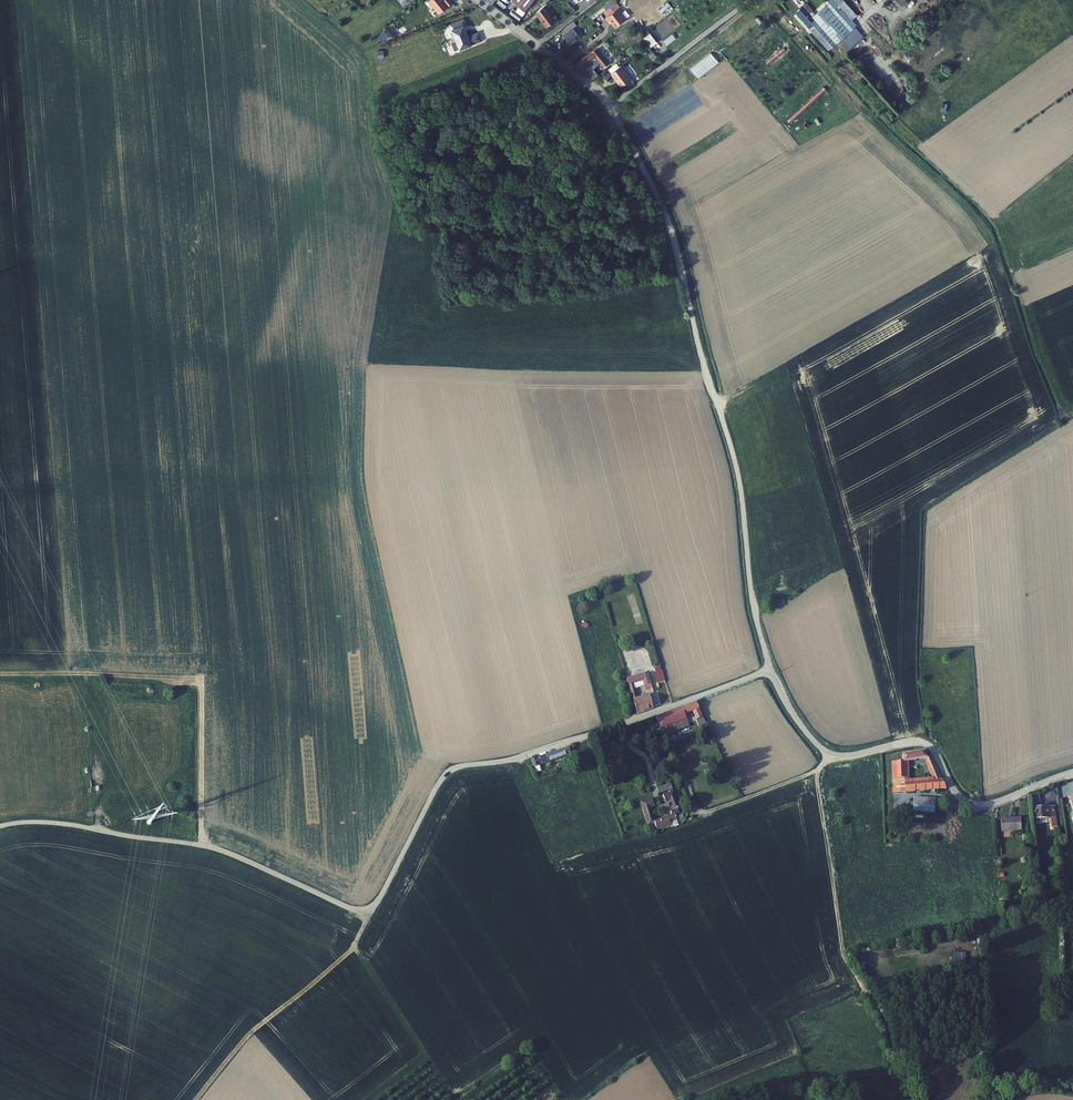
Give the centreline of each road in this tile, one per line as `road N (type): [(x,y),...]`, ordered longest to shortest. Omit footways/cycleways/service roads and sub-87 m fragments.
road 1 (unclassified): [(771,670),(523,756),(450,771),(366,909),(209,847),(61,823),(0,826)]
road 2 (residential): [(771,670),(752,601),(734,460),(666,217),(605,100),(478,0)]
road 3 (unclassified): [(1072,772),(996,801),(970,802),(924,742),(848,755),(823,749),(796,719),(771,670)]
road 4 (track): [(0,487),(99,709),(120,802),(115,833)]
road 5 (track): [(193,1099),(285,991),(352,943),(366,909)]
road 6 (track): [(818,771),(843,953),(868,996)]
road 7 (track): [(749,0),(610,106)]

